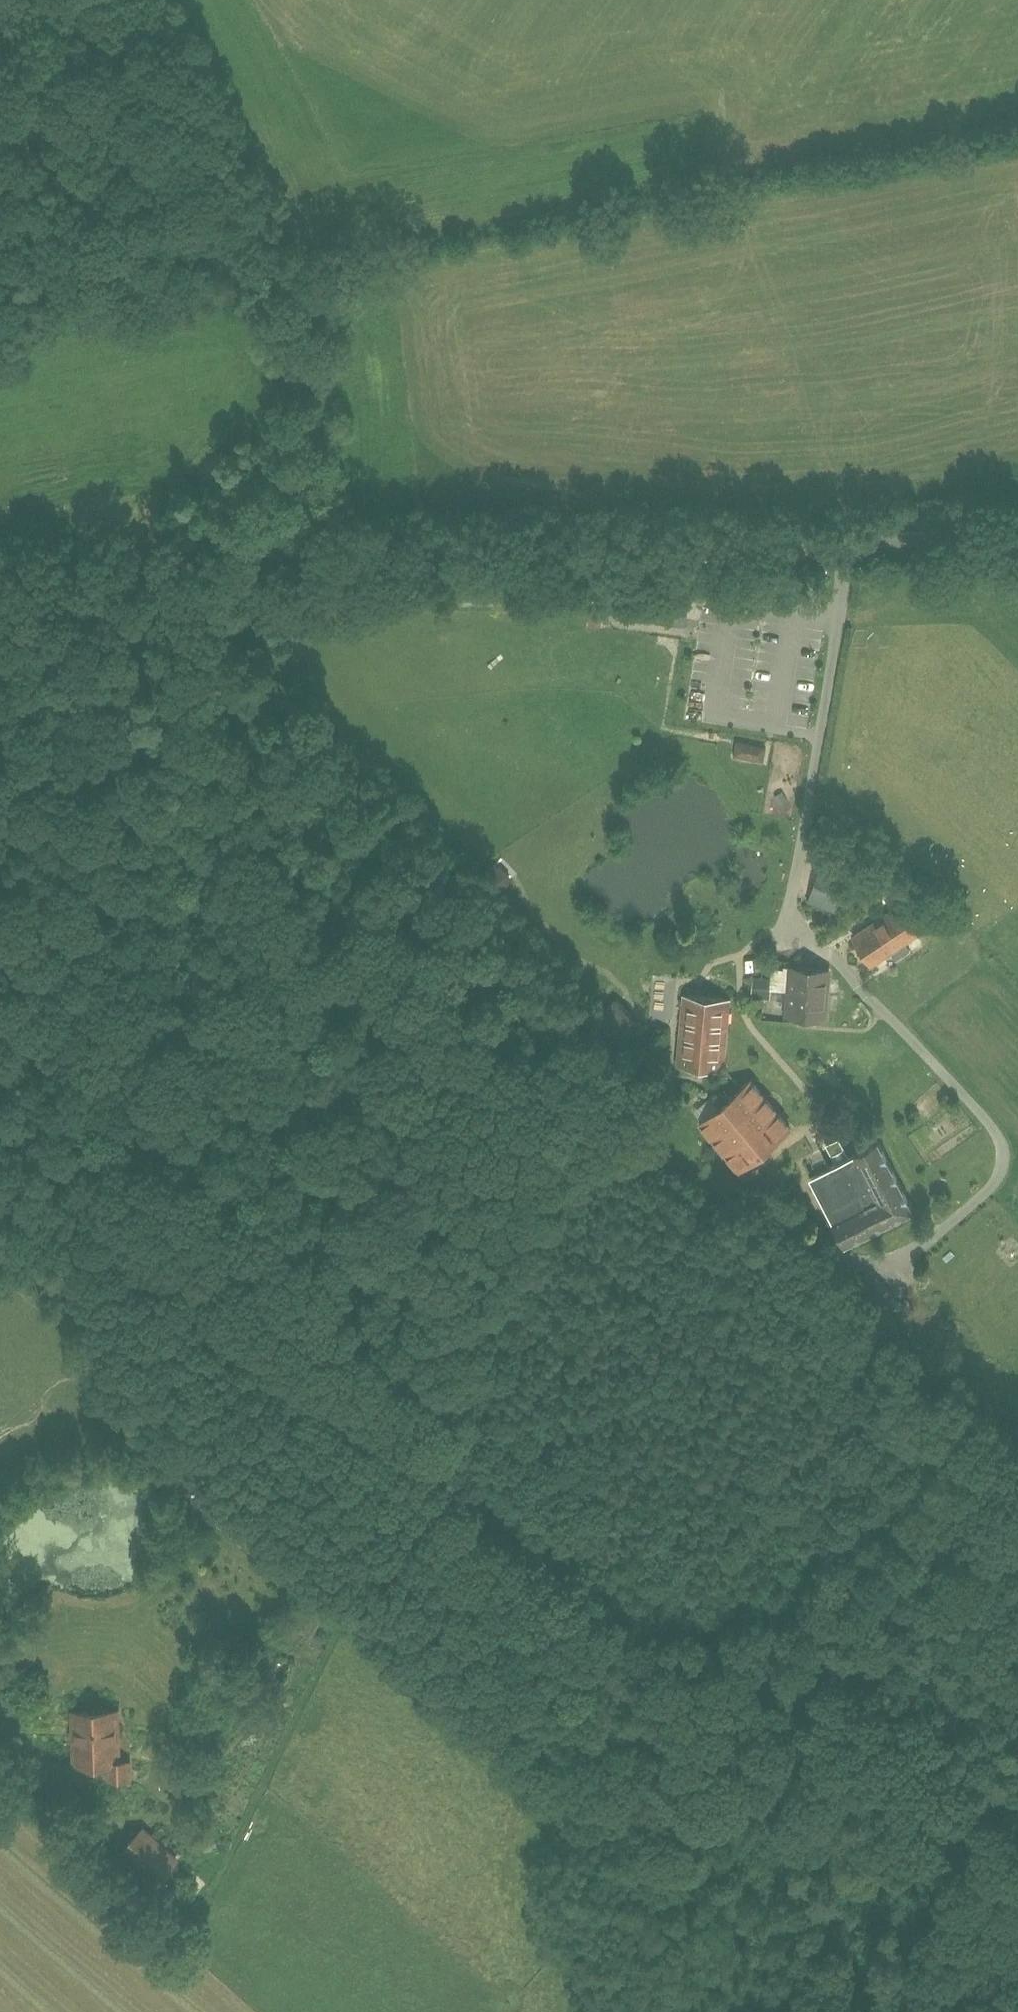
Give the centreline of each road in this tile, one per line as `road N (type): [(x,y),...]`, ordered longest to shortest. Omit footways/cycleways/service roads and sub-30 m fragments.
road 1 (unclassified): [(0,567),(838,539)]
road 2 (unclassified): [(956,1208),(993,1163),(993,1132),(792,932),(783,914),(837,601),(838,539)]
road 3 (unclassified): [(838,539),(1017,534)]

